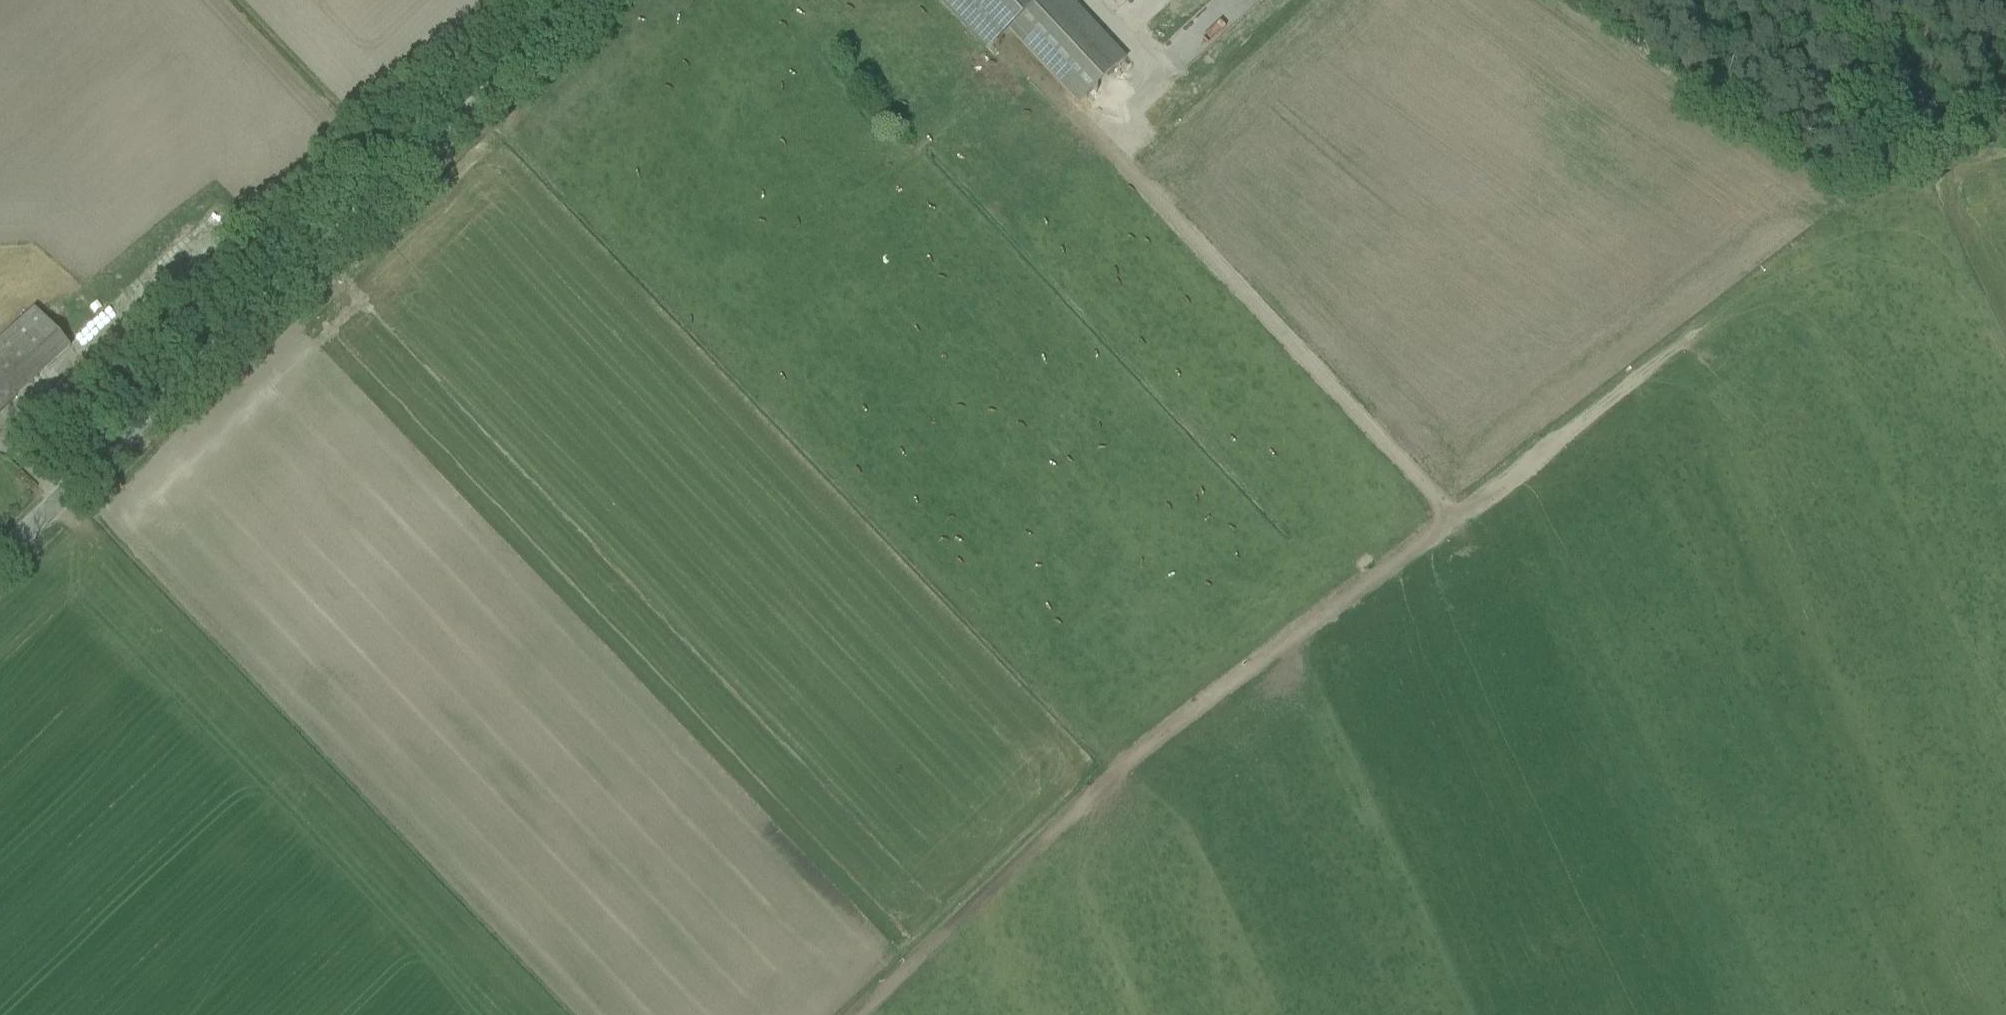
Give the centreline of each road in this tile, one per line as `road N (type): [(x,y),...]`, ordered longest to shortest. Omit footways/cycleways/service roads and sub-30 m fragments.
road 1 (unclassified): [(0,555),(591,0)]

